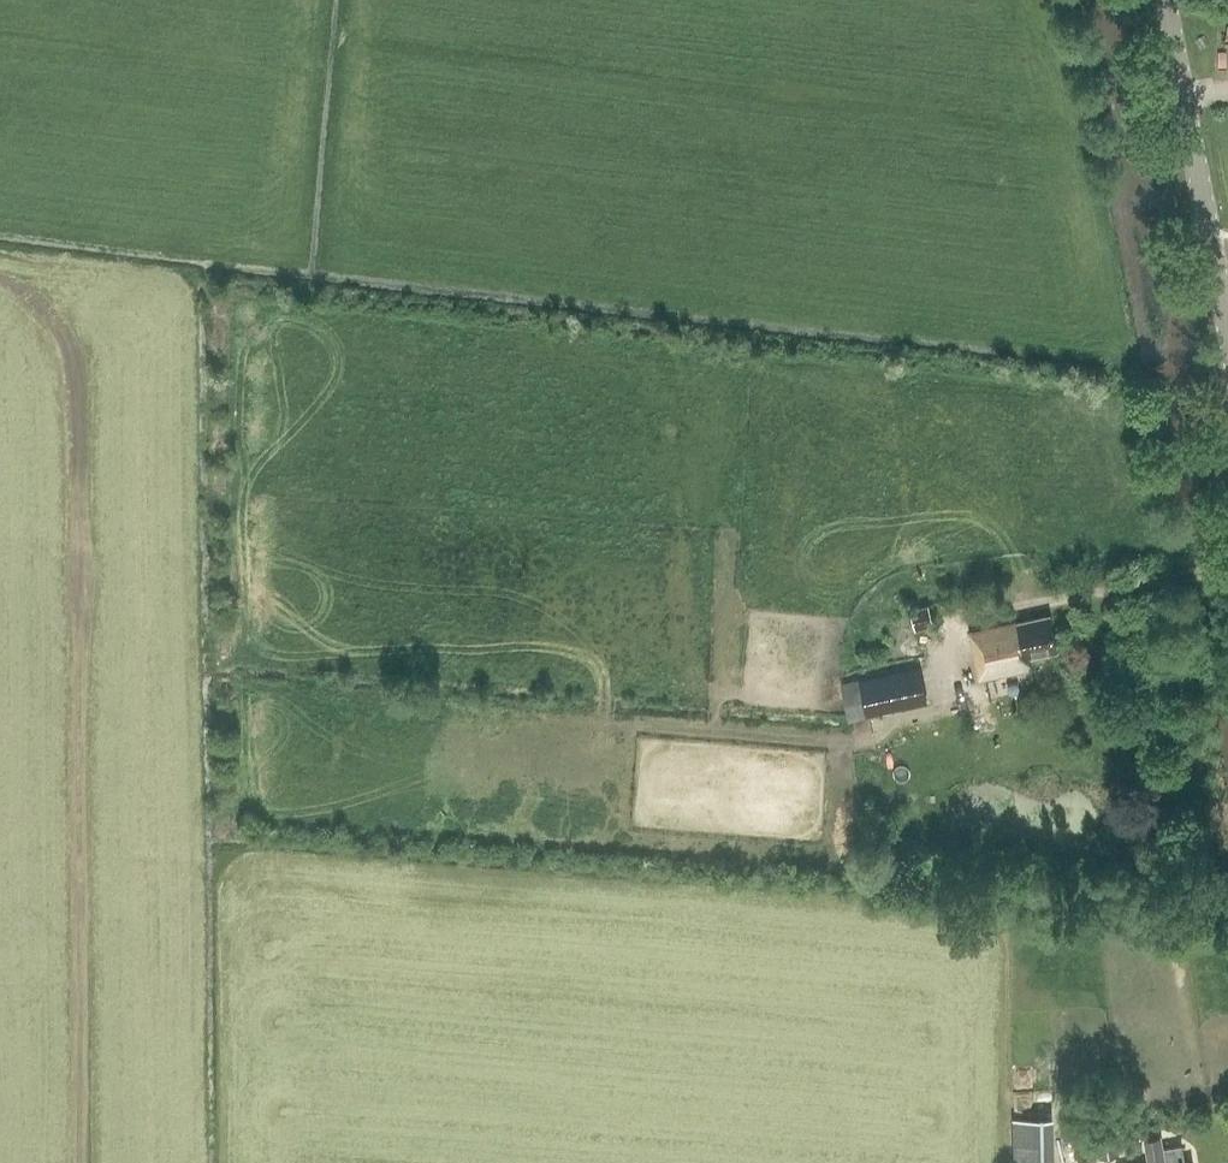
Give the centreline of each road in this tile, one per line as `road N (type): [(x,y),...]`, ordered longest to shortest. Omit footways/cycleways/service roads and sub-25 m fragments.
road 1 (unclassified): [(1227,351),(1160,0)]
road 2 (track): [(1227,569),(966,618)]

